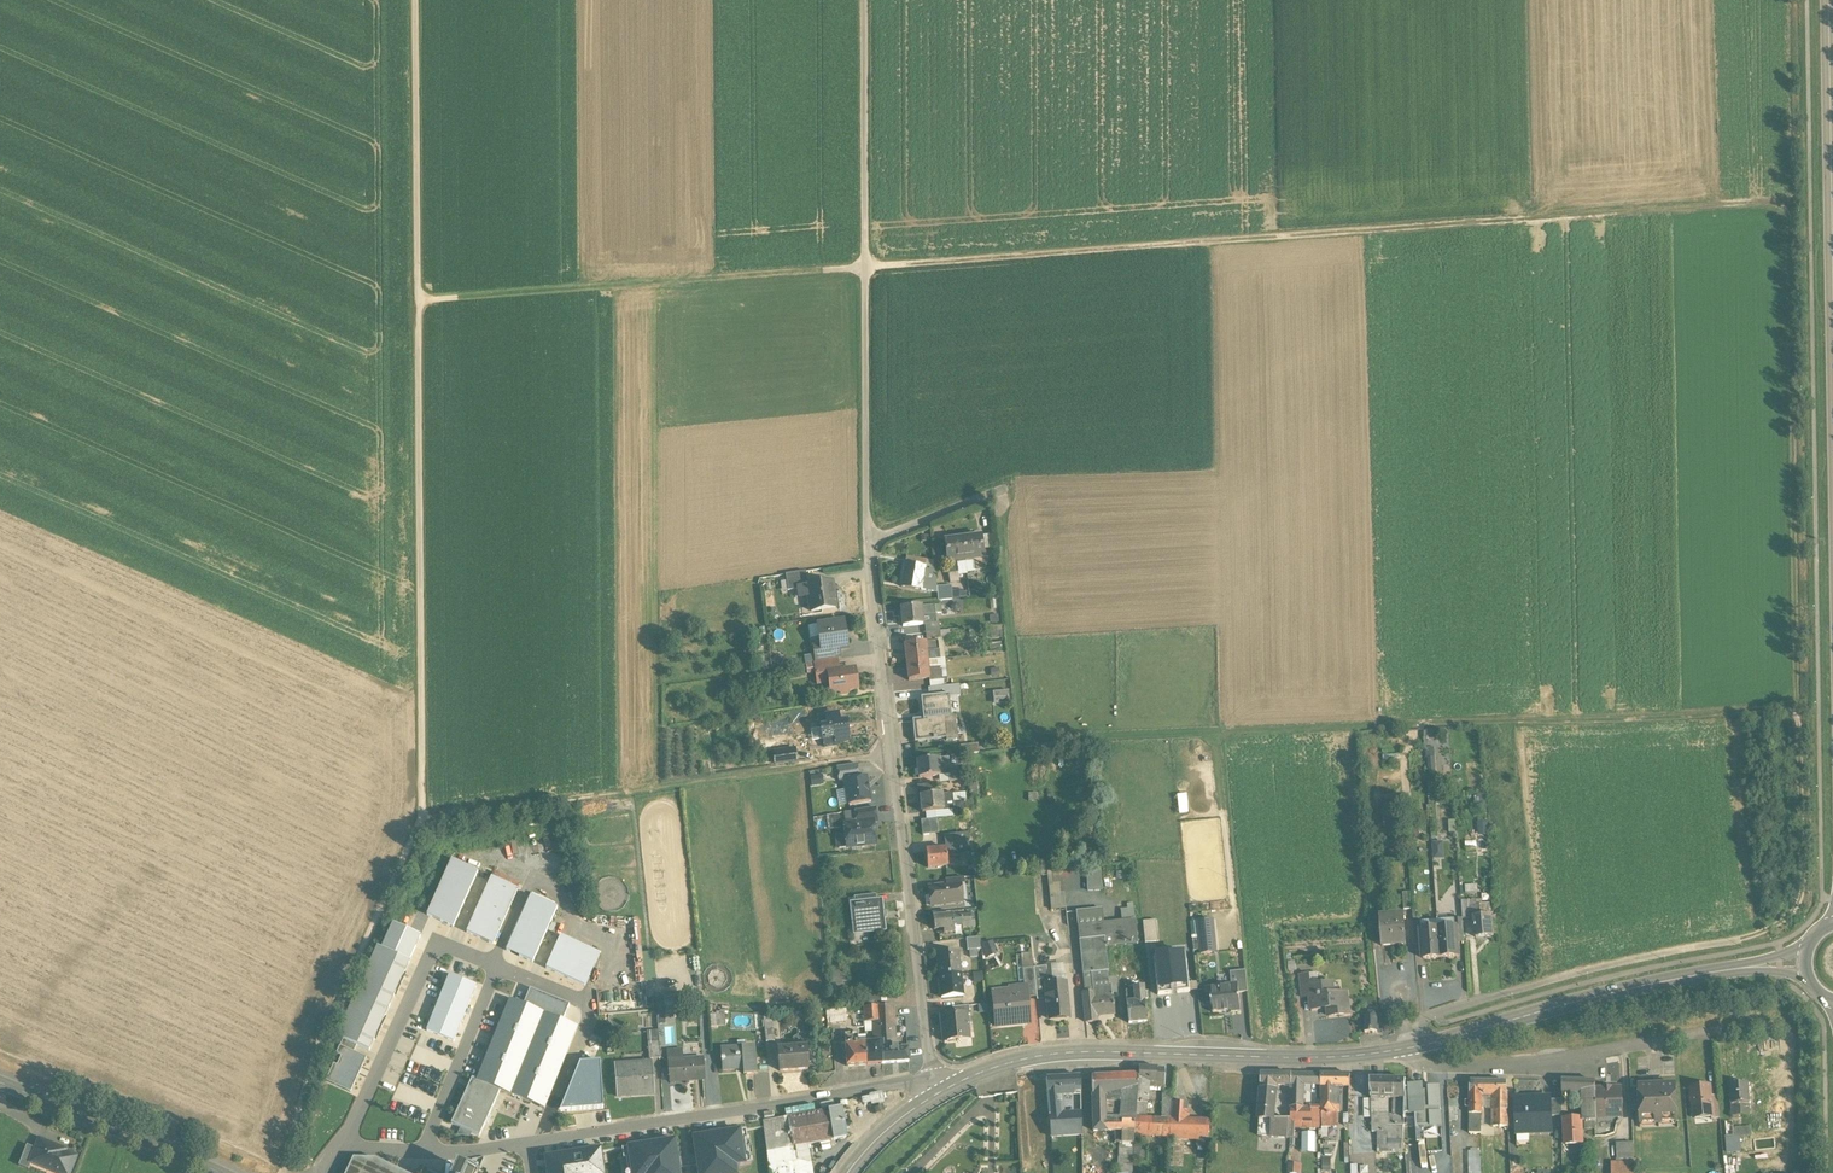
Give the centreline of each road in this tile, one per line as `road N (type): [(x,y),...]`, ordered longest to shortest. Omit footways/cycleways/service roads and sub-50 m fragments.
road 1 (track): [(1804,865),(1787,212),(1769,199),(422,301)]
road 2 (track): [(1802,712),(1042,746),(1022,727),(1018,697),(1003,535),(1015,489)]
road 3 (unclassified): [(415,0),(423,818)]
road 4 (track): [(864,0),(868,547)]
road 5 (unclassified): [(889,757),(419,829)]
road 6 (secondary): [(944,1089),(1009,1062),(1064,1052),(1321,1056),(1411,1046)]
road 7 (track): [(1804,865),(1798,909),(1777,928),(1614,961),(1437,1014)]
road 8 (residential): [(540,1140),(935,1077)]
road 9 (residential): [(1411,1046),(1421,1063),(1444,1068),(1552,1060),(1785,1020)]
road 10 (track): [(423,818),(313,1064),(282,1172)]
road 11 (secondary): [(1411,1046),(1586,996),(1745,963)]
road 12 (residential): [(935,1077),(889,757)]
road 13 (residential): [(343,1148),(437,944),(498,968)]
road 14 (primary): [(1832,257),(1829,0)]
road 15 (residential): [(498,968),(590,1008),(540,1140)]
road 16 (tertiary): [(0,1080),(213,1172)]
road 17 (residential): [(889,757),(868,547)]
road 18 (residential): [(498,968),(422,1152)]
road 19 (residential): [(1015,489),(868,547)]
road 20 (secondary): [(846,1172),(895,1121),(944,1089)]

